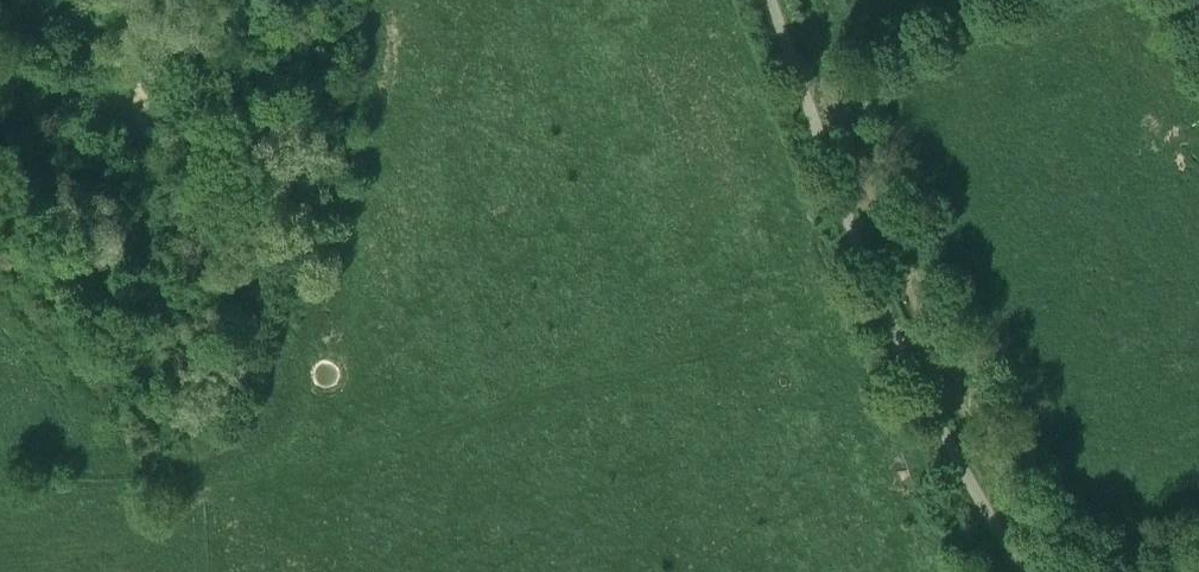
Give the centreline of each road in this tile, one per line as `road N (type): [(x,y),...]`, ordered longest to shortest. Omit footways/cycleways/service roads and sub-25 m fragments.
road 1 (unclassified): [(1029,571),(916,375),(764,0)]

